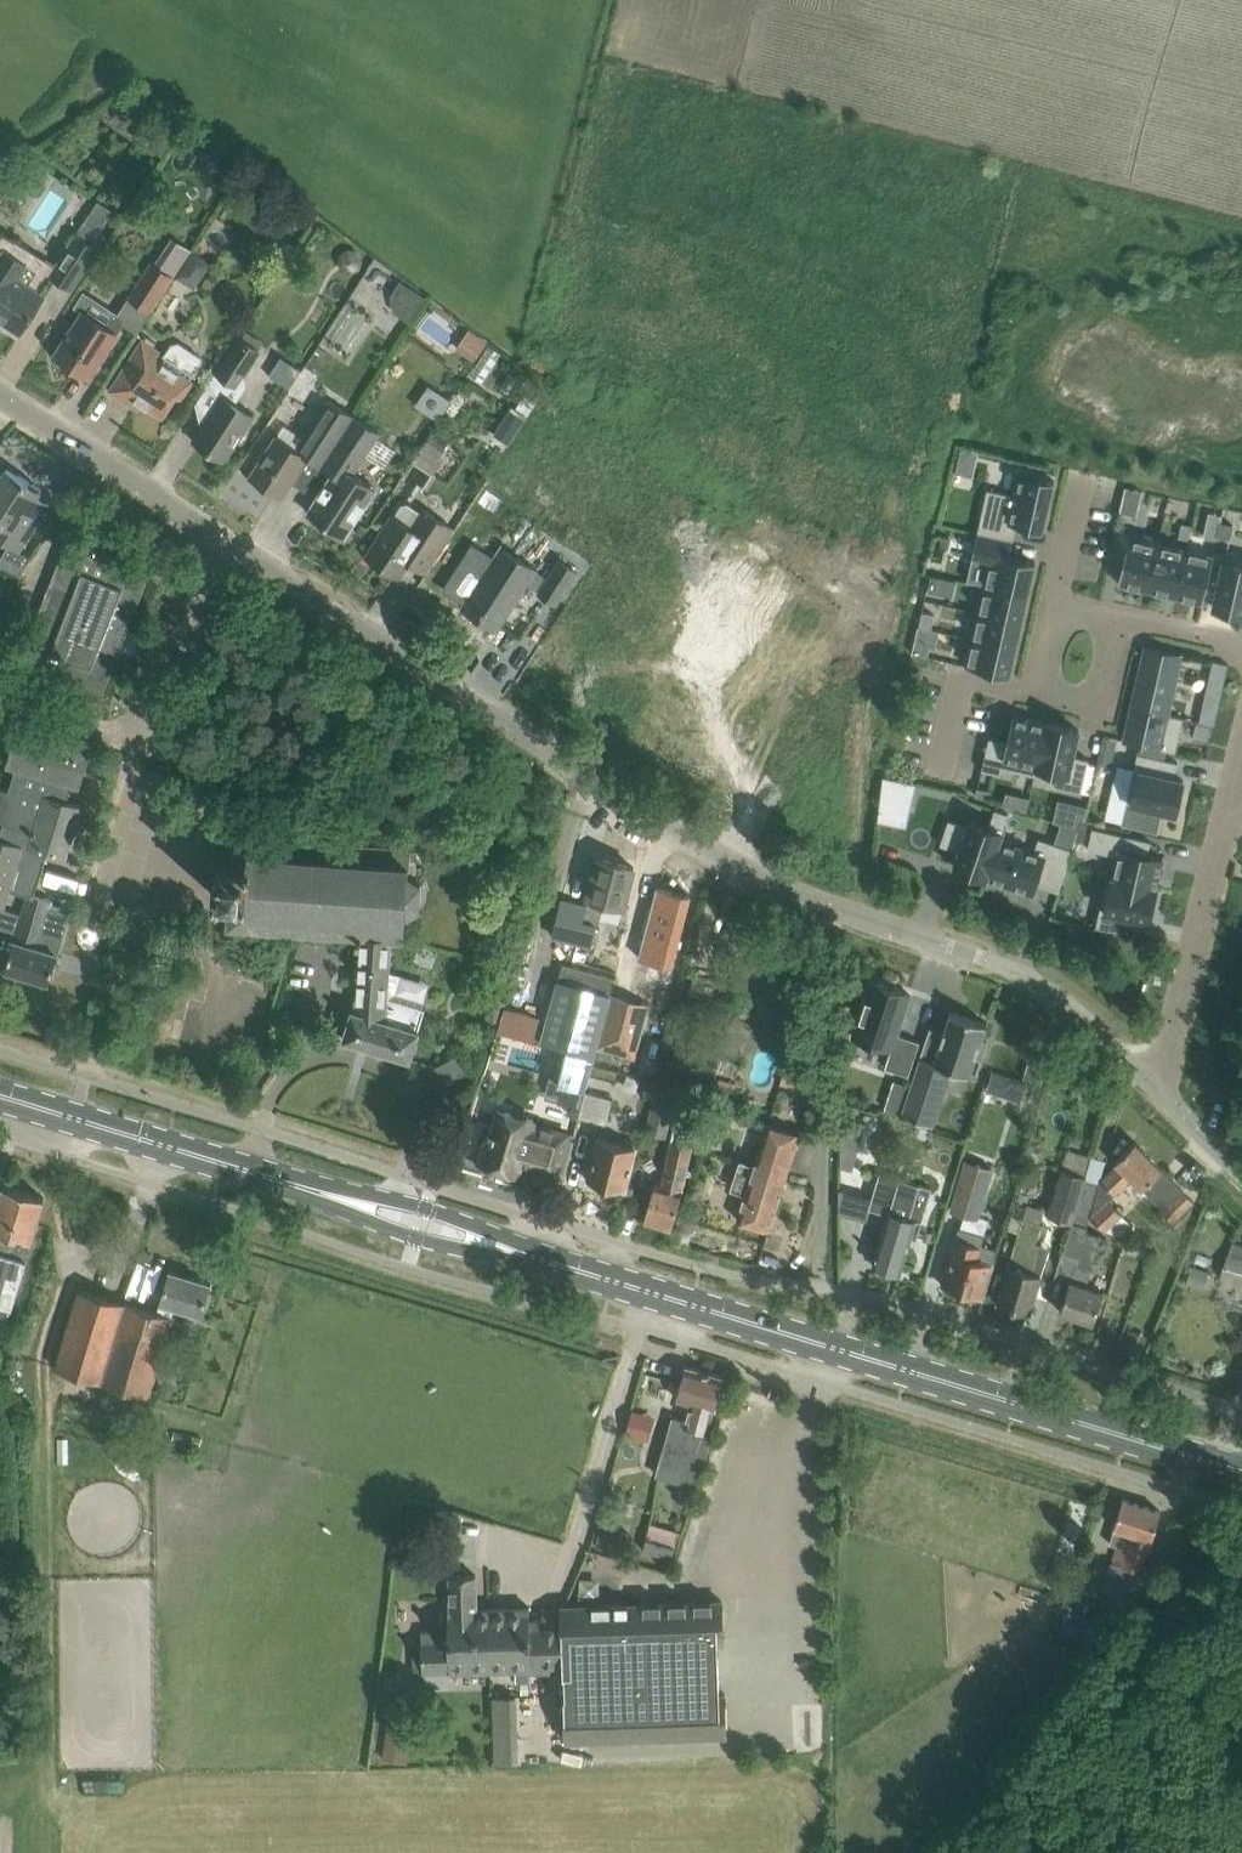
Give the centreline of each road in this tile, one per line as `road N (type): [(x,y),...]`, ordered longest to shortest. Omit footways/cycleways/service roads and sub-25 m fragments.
road 1 (unclassified): [(1158,1092),(1028,979),(730,864),(218,537)]
road 2 (tertiary): [(1241,1473),(515,1253)]
road 3 (residential): [(0,703),(135,743),(218,537)]
road 4 (tertiary): [(332,1198),(0,1098)]
road 5 (residential): [(1229,799),(1158,1092)]
road 6 (residential): [(1048,596),(1026,685),(1112,705),(1133,617)]
road 7 (unclassified): [(218,537),(0,400)]
road 8 (tertiary): [(515,1253),(469,1222),(381,1198),(332,1198)]
road 9 (tertiary): [(332,1198),(374,1224),(459,1250),(515,1253)]
road 10 (unclassified): [(1241,1177),(1158,1092)]

